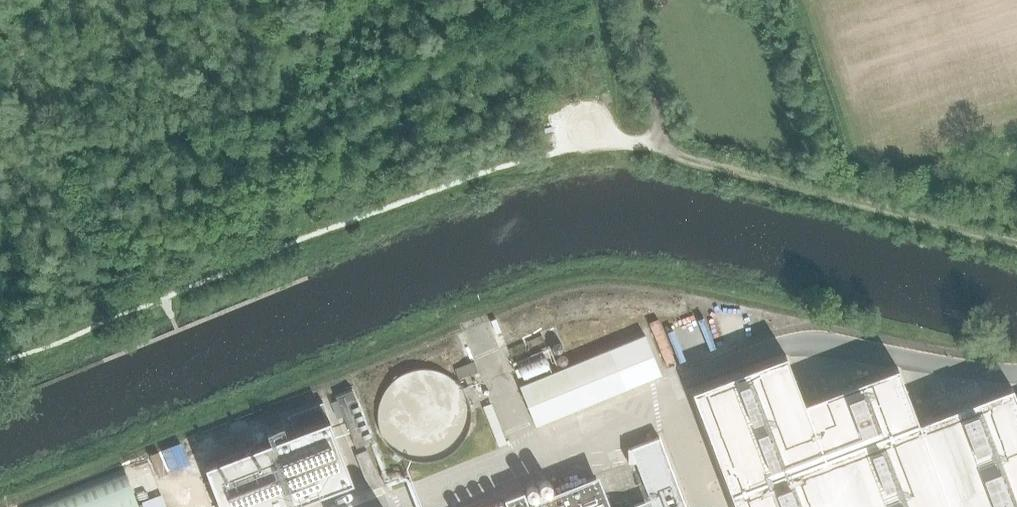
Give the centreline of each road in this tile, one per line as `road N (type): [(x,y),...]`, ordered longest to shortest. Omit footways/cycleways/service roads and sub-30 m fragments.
road 1 (track): [(659,144),(1016,245)]
road 2 (track): [(659,144),(661,108),(632,0)]

